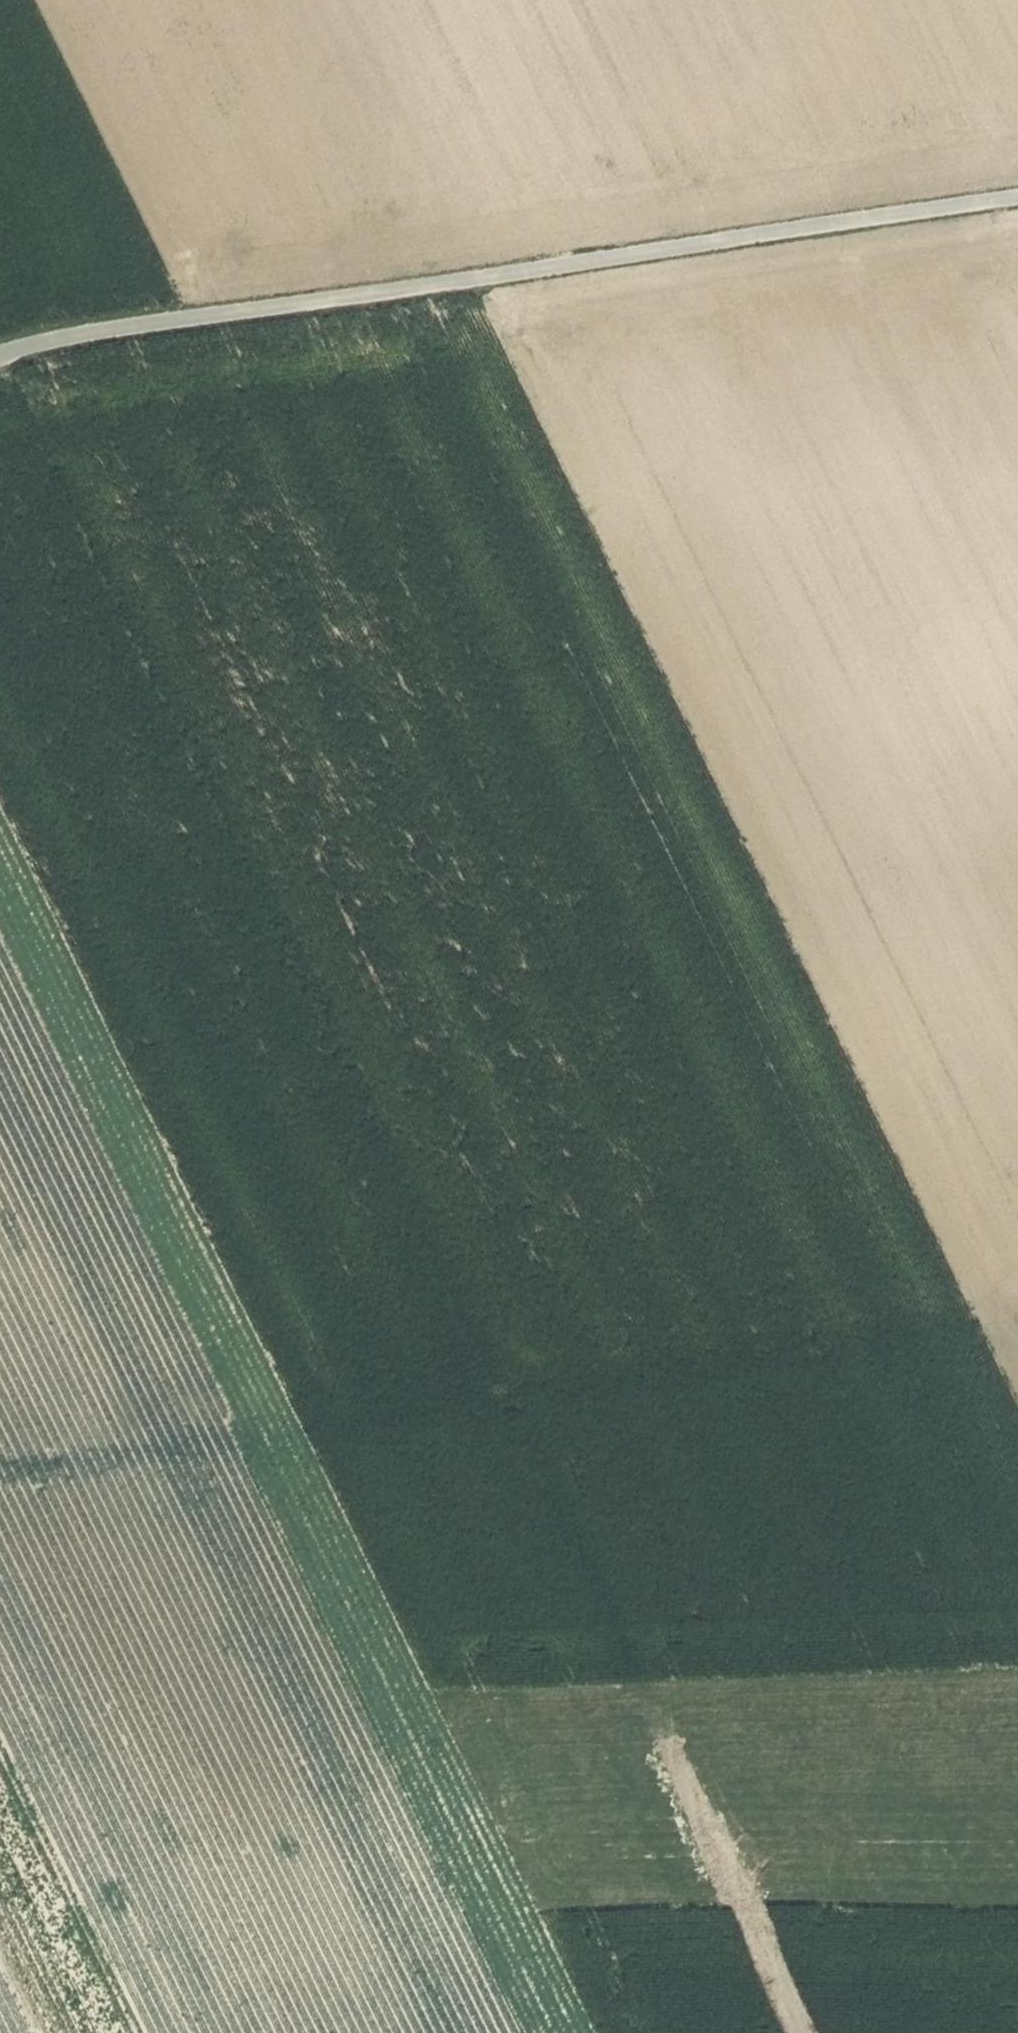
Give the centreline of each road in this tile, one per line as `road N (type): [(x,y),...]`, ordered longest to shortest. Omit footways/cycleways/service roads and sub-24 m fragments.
road 1 (track): [(1017,197),(0,353)]

